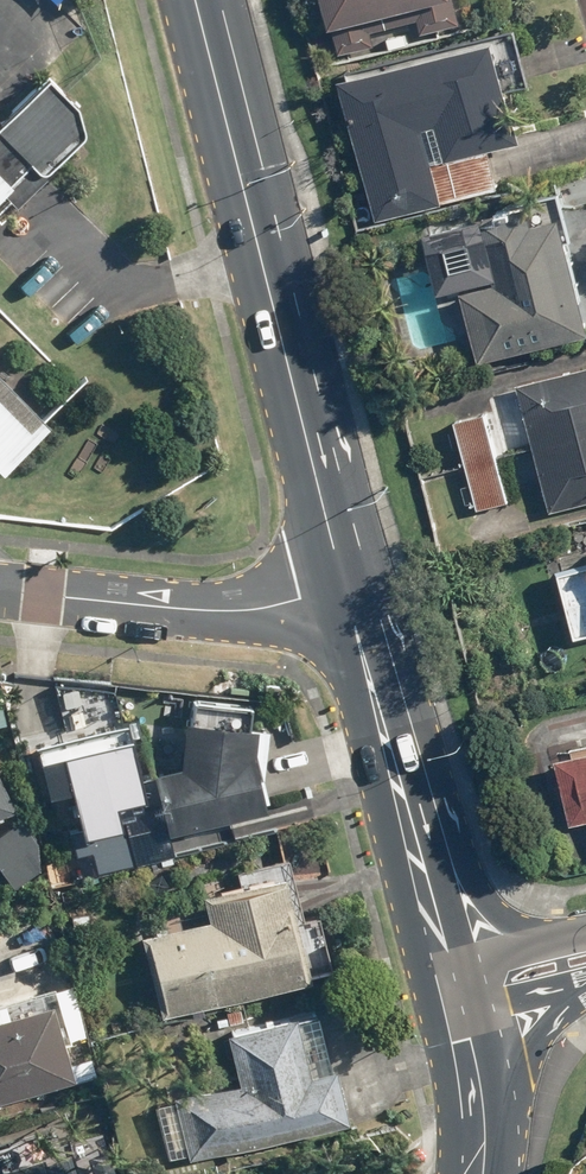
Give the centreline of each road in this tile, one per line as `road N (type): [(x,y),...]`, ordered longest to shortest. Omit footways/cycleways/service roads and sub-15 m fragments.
road 1 (secondary): [(192,0),(344,586)]
road 2 (secondary): [(344,586),(440,936)]
road 3 (residential): [(0,591),(240,611),(344,586)]
road 4 (tertiary): [(440,936),(522,942),(585,931)]
road 5 (secondary): [(464,1031),(478,1173)]
road 6 (tertiary): [(585,989),(464,1031)]

